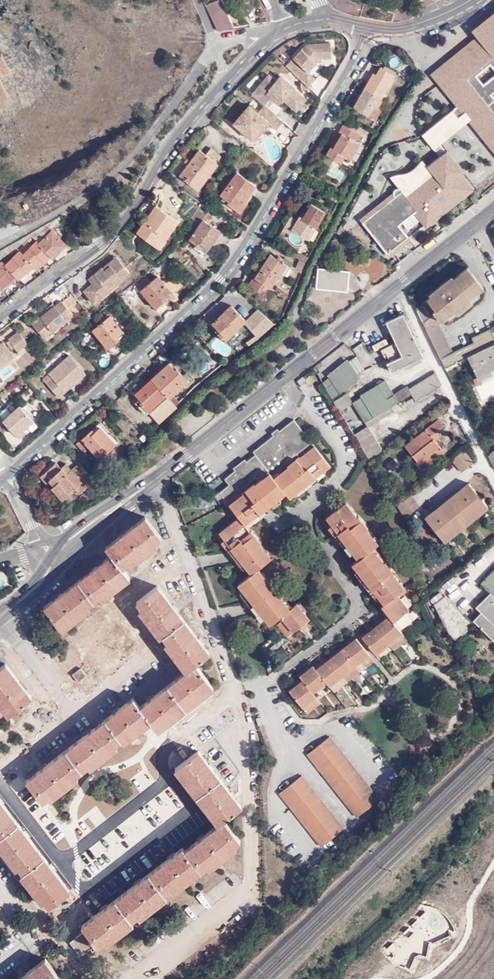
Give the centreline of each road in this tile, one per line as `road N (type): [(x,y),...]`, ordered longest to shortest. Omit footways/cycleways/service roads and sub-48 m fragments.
road 1 (residential): [(10,472),(226,276),(372,31)]
road 2 (unclassified): [(151,482),(493,209)]
road 3 (residential): [(229,79),(112,232),(0,312)]
road 4 (residential): [(215,47),(115,176),(0,243)]
road 5 (residential): [(242,696),(178,528),(151,482)]

